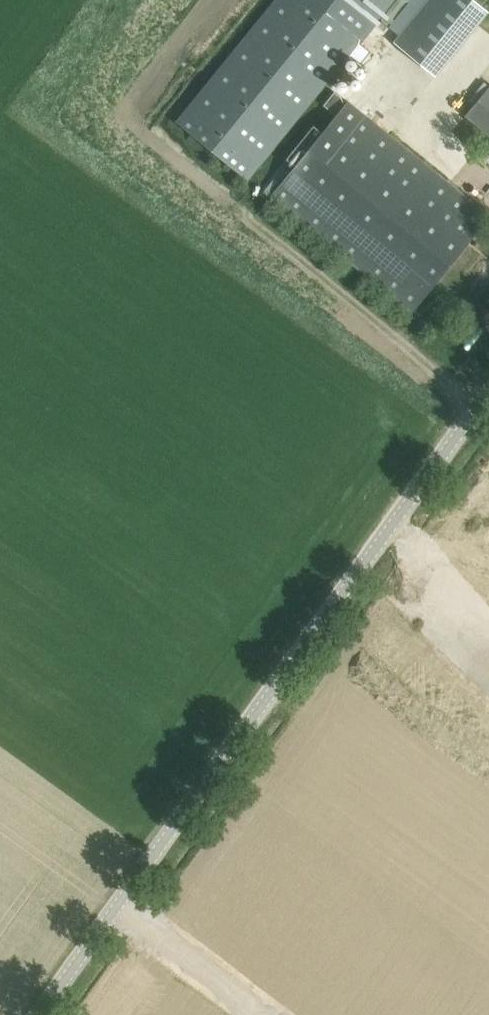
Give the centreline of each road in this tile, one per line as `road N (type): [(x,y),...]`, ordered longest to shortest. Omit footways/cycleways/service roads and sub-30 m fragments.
road 1 (unclassified): [(48,1014),(488,405)]

